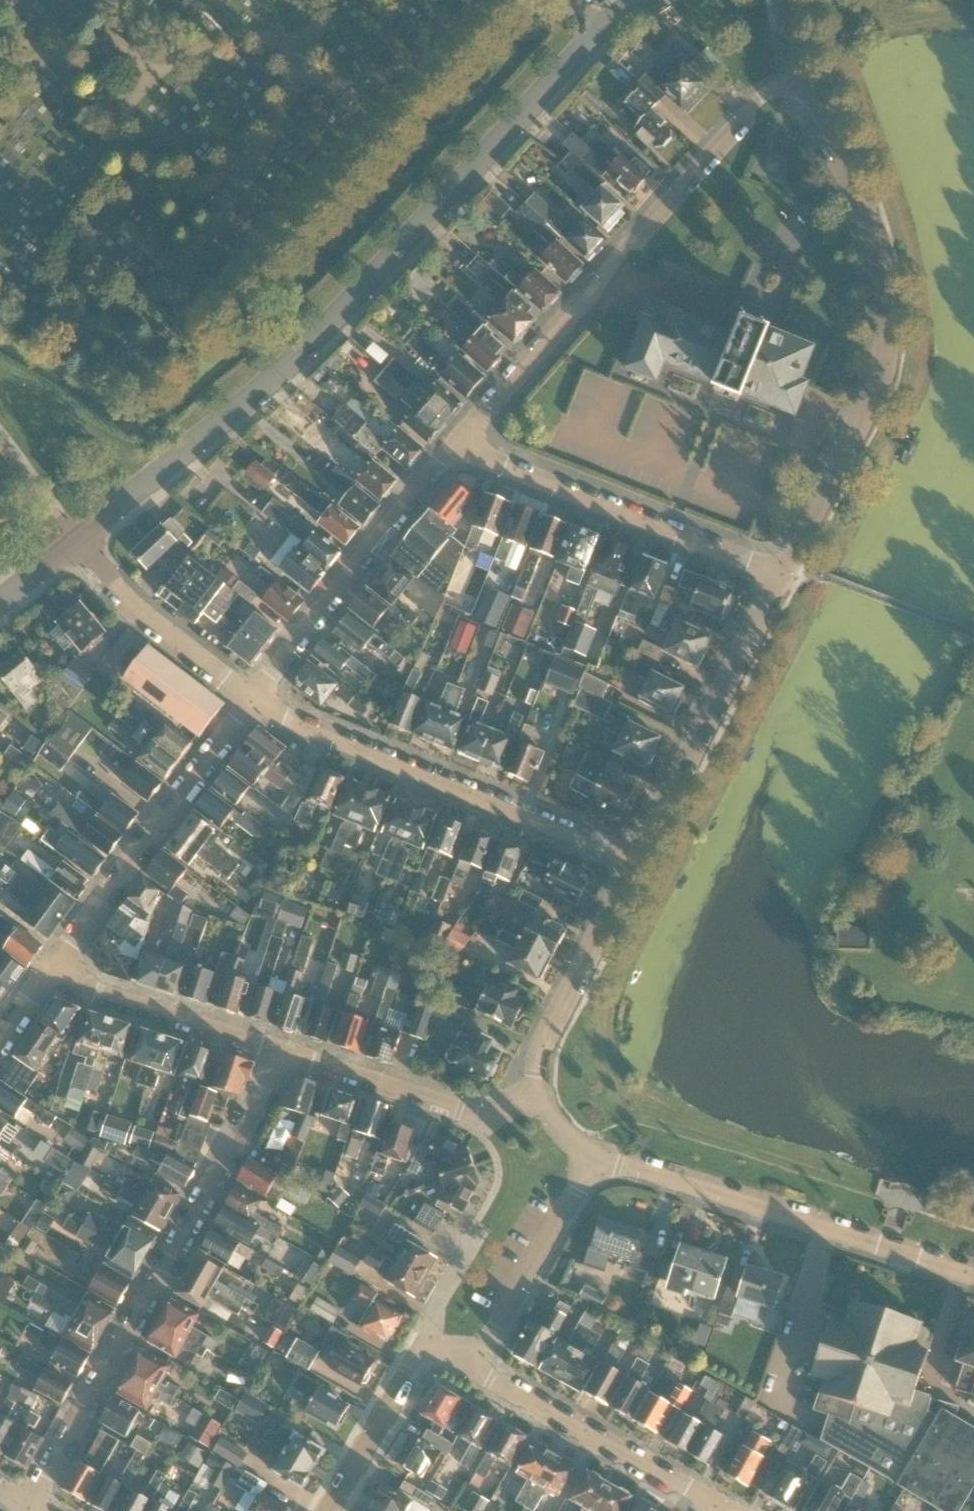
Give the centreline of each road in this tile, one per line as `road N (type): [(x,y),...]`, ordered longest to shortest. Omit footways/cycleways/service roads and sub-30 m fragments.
road 1 (tertiary): [(75,538),(284,373),(595,31),(636,0)]
road 2 (residential): [(781,579),(874,383),(882,337),(876,277),(822,118),(791,74)]
road 3 (residential): [(286,1053),(28,1507)]
road 4 (residential): [(791,74),(618,252),(587,303),(450,447)]
road 5 (residential): [(247,701),(635,860)]
road 6 (residential): [(973,1275),(592,1154)]
road 7 (residential): [(450,447),(781,579)]
road 8 (residential): [(50,972),(247,701)]
road 9 (residential): [(450,447),(247,701)]
road 10 (residential): [(635,860),(781,579)]
road 11 (residential): [(719,1510),(471,1371)]
road 12 (residential): [(533,1094),(490,1115),(286,1053)]
road 13 (residential): [(533,1094),(546,1030),(635,860)]
road 14 (residential): [(286,1053),(50,972)]
road 15 (residential): [(471,1371),(592,1154)]
road 16 (residential): [(328,1510),(423,1345),(471,1371)]
road 17 (residential): [(247,701),(148,621),(75,538)]

